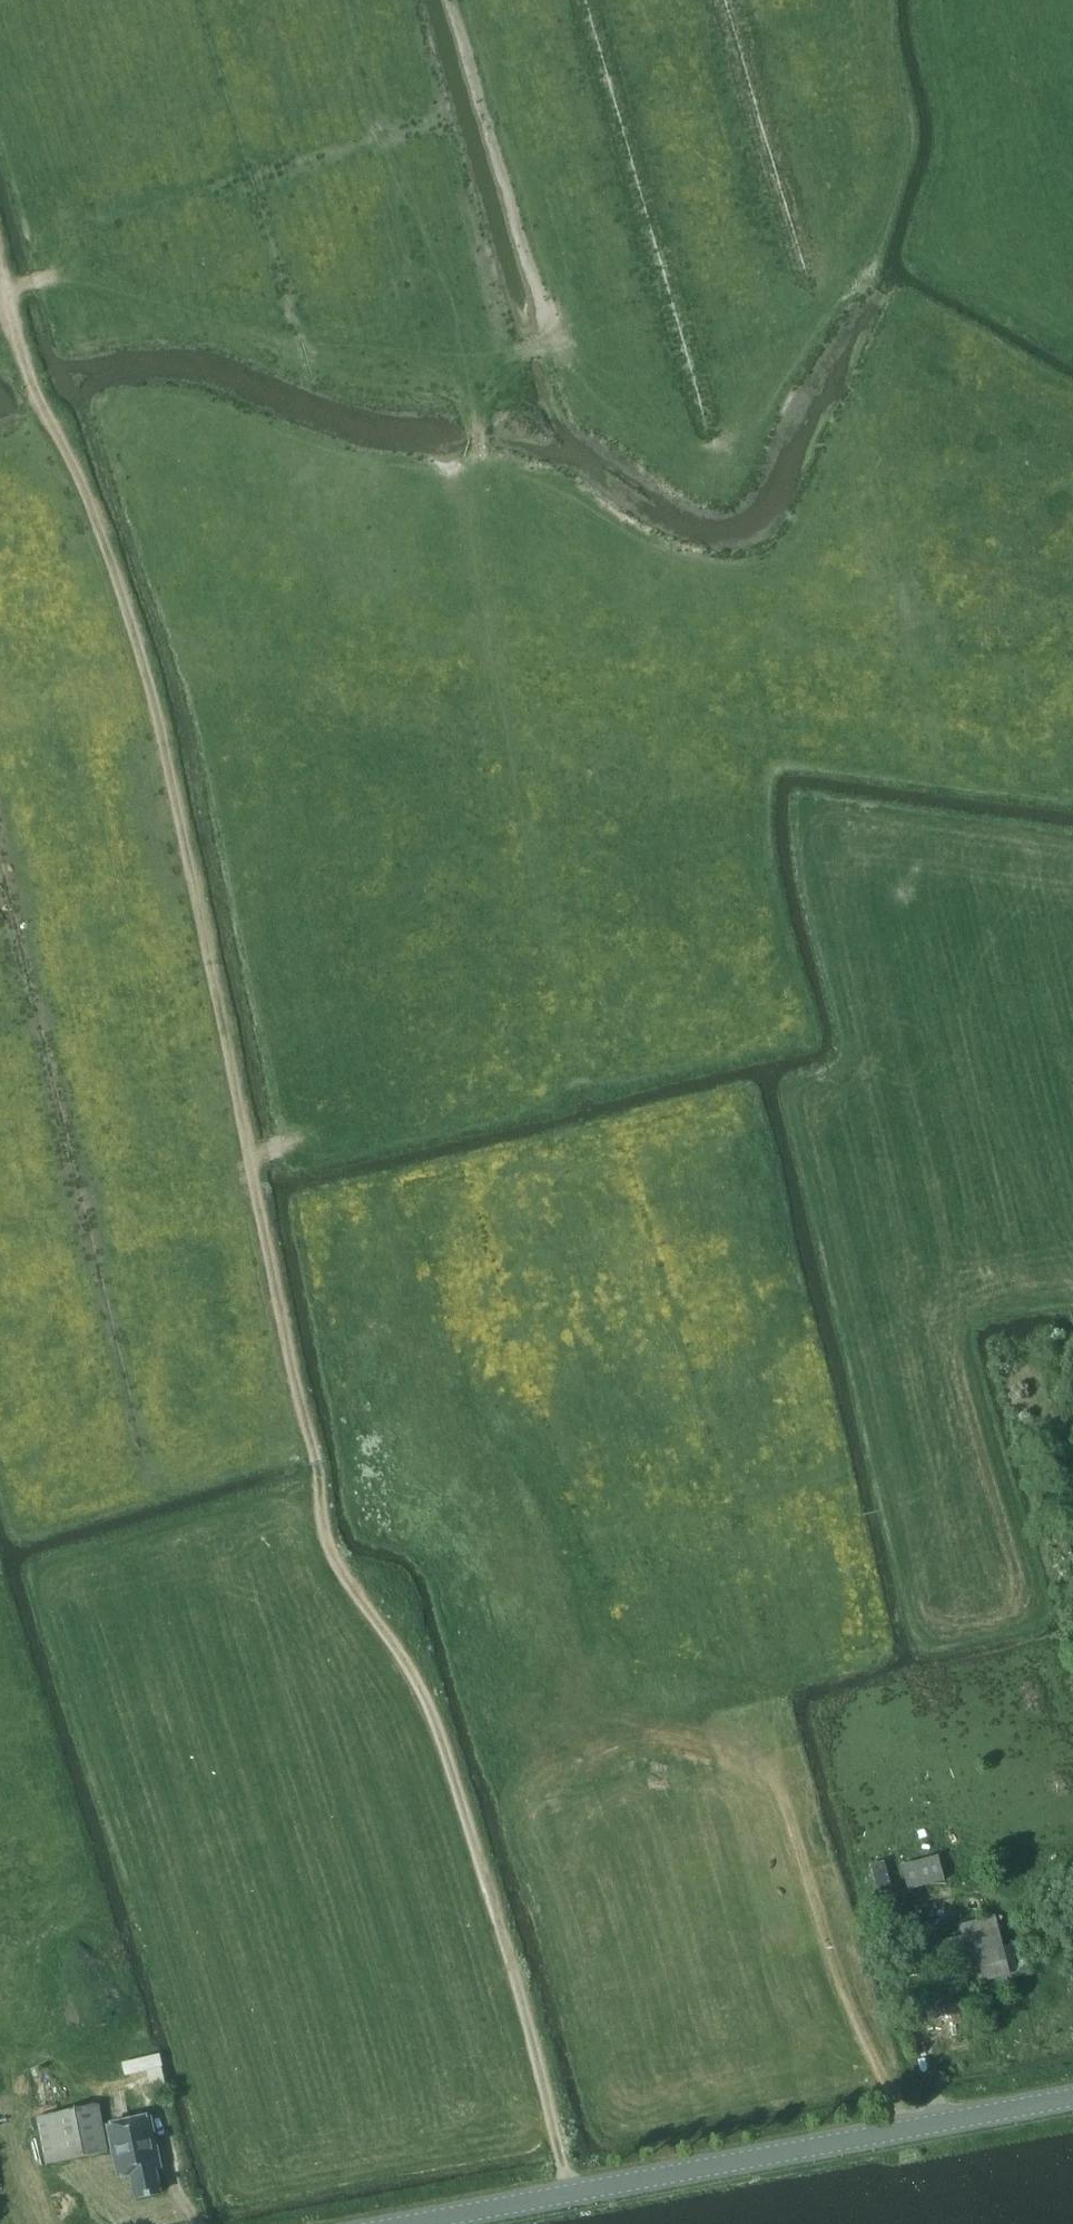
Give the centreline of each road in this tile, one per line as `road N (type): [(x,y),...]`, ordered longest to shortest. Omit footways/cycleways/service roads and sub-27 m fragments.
road 1 (tertiary): [(420,2223),(1072,2098)]

